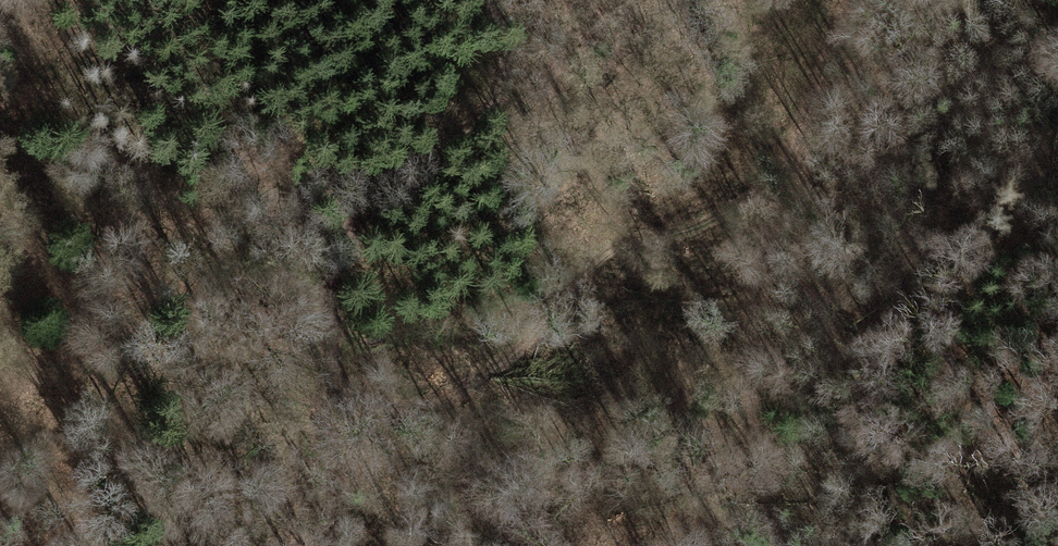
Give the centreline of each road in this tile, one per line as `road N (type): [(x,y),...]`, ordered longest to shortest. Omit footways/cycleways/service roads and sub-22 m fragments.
road 1 (track): [(490,0),(501,71),(490,109),(382,189),(345,242),(333,279),(336,375),(385,408),(415,408),(492,375),(611,249),(688,230),(785,189)]
road 2 (track): [(844,0),(772,234),(746,367),(767,545)]
road 3 (track): [(336,375),(325,545)]

